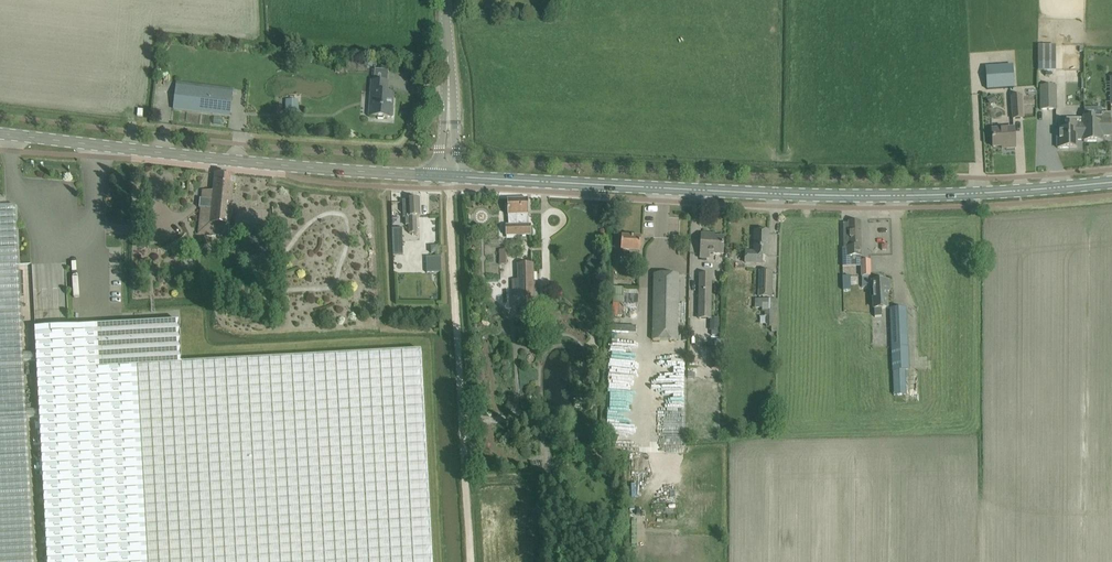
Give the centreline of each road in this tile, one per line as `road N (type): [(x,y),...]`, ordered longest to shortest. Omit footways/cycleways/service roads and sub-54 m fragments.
road 1 (secondary): [(449,177),(855,196),(1111,182)]
road 2 (secondary): [(449,177),(0,134)]
road 3 (track): [(468,561),(449,192)]
road 4 (unclassified): [(449,177),(445,0)]

